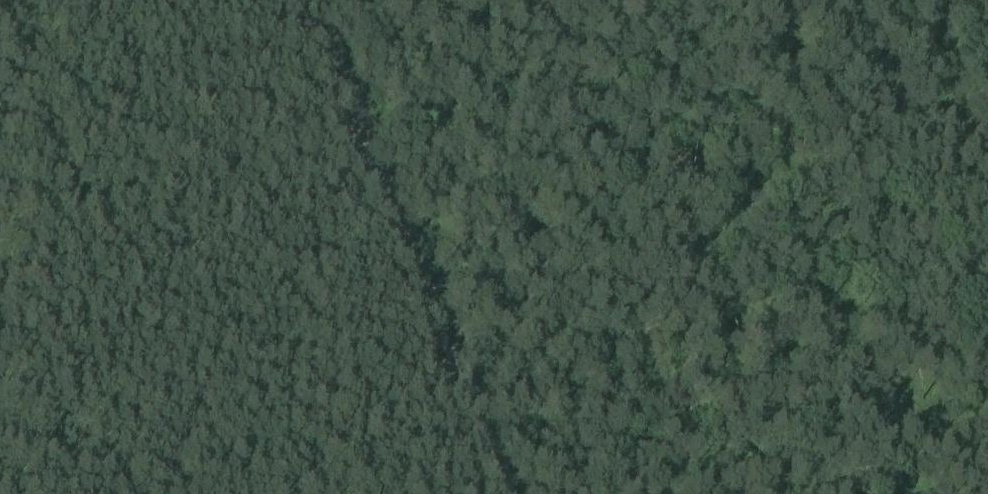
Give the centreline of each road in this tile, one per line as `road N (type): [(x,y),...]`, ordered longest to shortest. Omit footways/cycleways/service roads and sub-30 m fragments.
road 1 (track): [(307,0),(503,493)]

